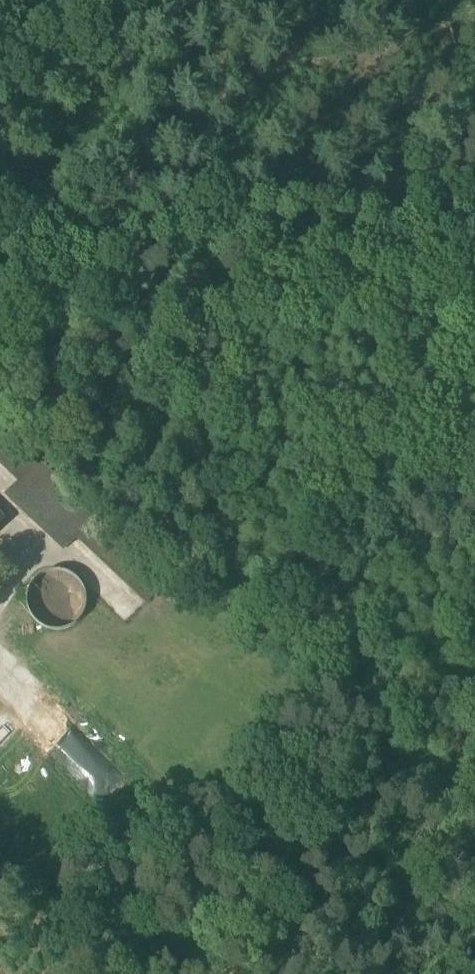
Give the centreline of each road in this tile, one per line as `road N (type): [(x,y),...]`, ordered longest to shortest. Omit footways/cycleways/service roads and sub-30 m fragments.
road 1 (unclassified): [(474,231),(180,234),(102,244),(0,274)]

